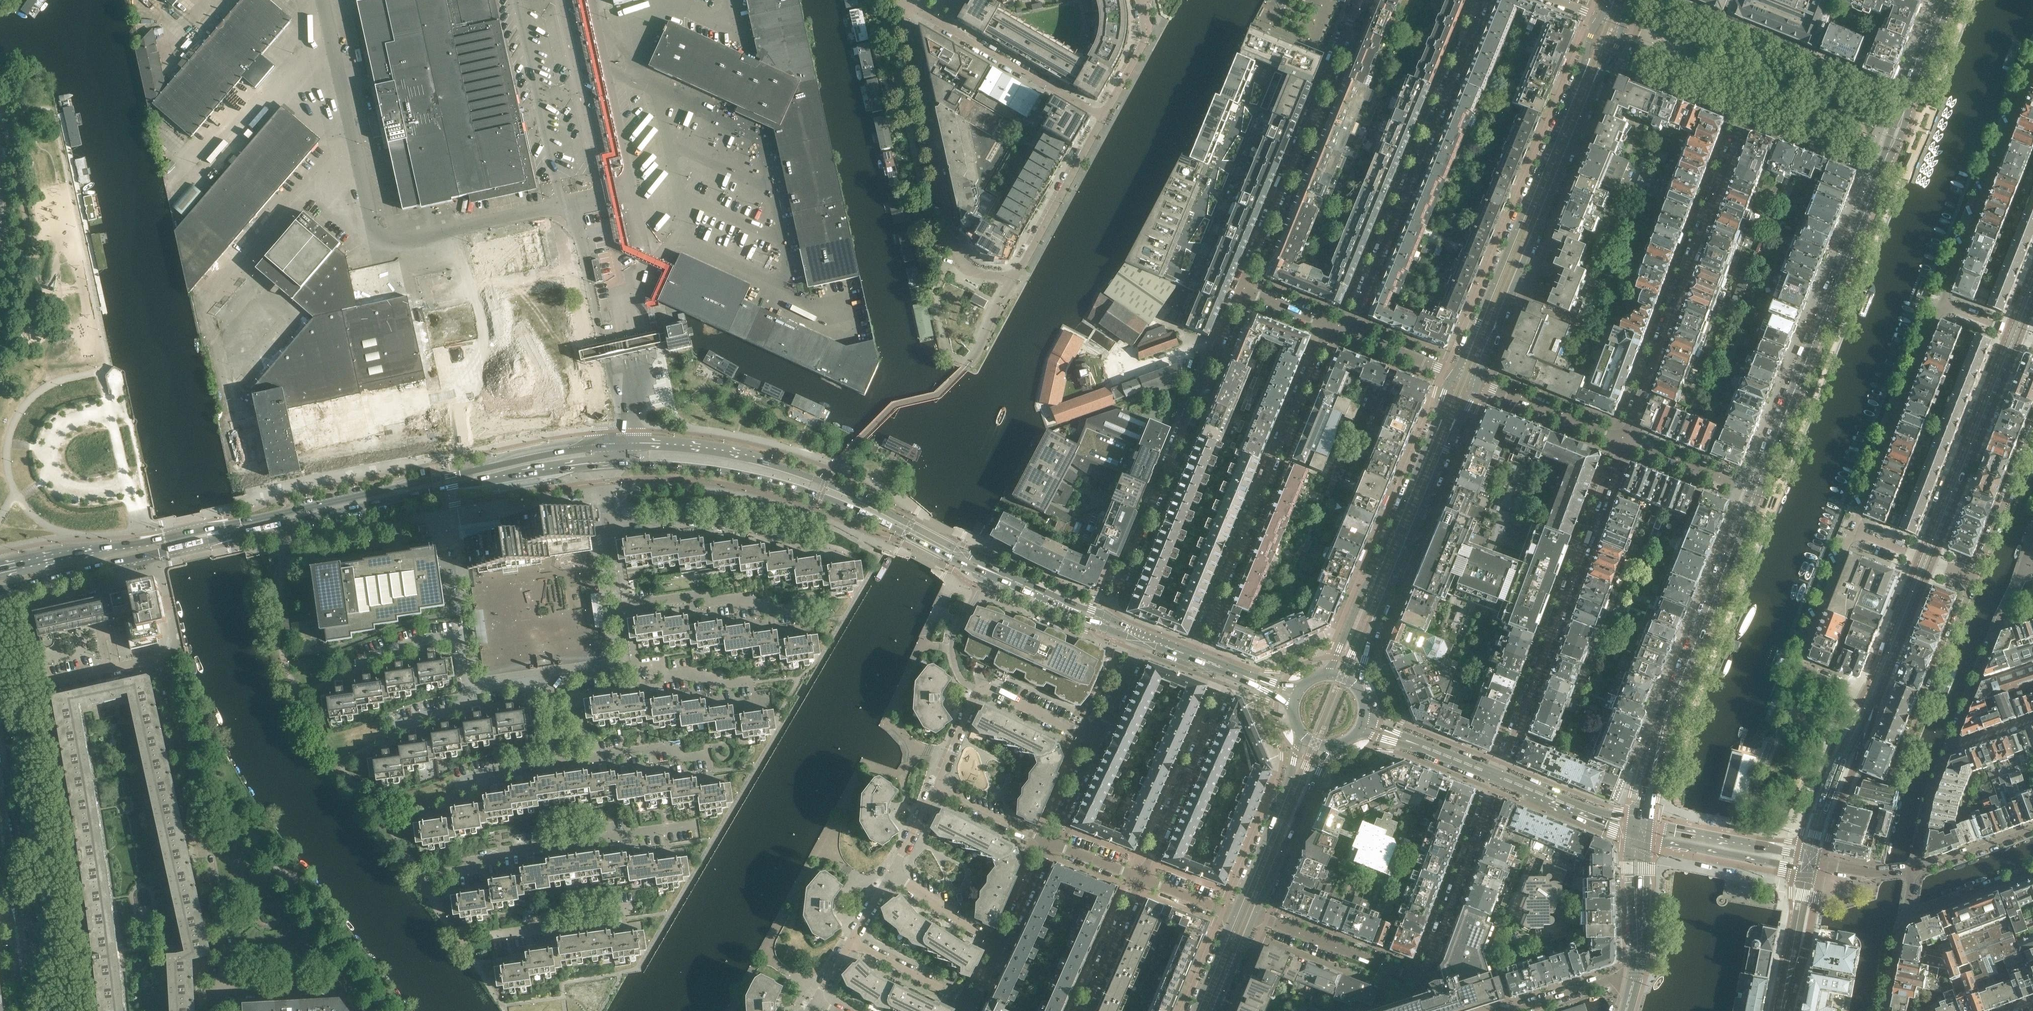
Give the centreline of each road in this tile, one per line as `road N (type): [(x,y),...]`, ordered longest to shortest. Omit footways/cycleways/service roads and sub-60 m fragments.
road 1 (secondary): [(602,448),(0,570)]
road 2 (secondary): [(127,560),(453,487),(607,465)]
road 3 (residential): [(226,994),(160,660),(37,686)]
road 4 (secondary): [(607,465),(687,466),(786,484),(992,572)]
road 5 (secondary): [(992,572),(825,482),(720,453),(628,446)]
road 6 (tertiary): [(1600,18),(1455,374)]
road 7 (residential): [(1625,439),(1497,776)]
road 8 (residential): [(1328,322),(1195,656)]
road 9 (residential): [(1484,0),(1349,330)]
road 10 (residential): [(1107,617),(1240,288)]
road 11 (tertiary): [(1477,382),(1613,55)]
road 12 (primary): [(1756,494),(1883,167)]
road 13 (residential): [(1625,439),(1746,113)]
road 14 (tertiary): [(1360,689),(1368,646),(1477,382)]
road 15 (residential): [(37,686),(72,893),(82,1010)]
road 16 (tertiary): [(1455,374),(1328,675)]
road 17 (residential): [(1016,273),(991,275),(960,264),(903,10)]
road 18 (residential): [(1240,288),(1358,0)]
road 19 (primary): [(1661,739),(1756,494)]
road 20 (residential): [(1941,303),(2032,68)]
road 21 (residential): [(1926,560),(2015,333)]
road 22 (residential): [(1853,529),(1941,303)]
road 23 (residential): [(1096,741),(978,691),(935,789)]
road 24 (residential): [(1141,879),(1229,670)]
road 25 (unclassified): [(1102,118),(903,10)]
road 26 (residential): [(1871,696),(1800,668),(1853,529)]
road 27 (residential): [(1497,776),(1422,981)]
road 28 (unclassified): [(811,541),(754,526),(611,526)]
road 29 (tertiary): [(1299,732),(1235,914)]
road 30 (unclassified): [(628,446),(638,366),(603,373),(602,448)]
road 31 (unclassified): [(799,621),(721,597),(617,601)]
road 32 (tertiary): [(1256,915),(1331,749)]
road 33 (unclassified): [(1646,841),(1808,869),(1822,863)]
road 34 (primary): [(1883,167),(1950,1)]
road 35 (unclassified): [(1422,981),(1256,915)]
road 36 (unclassified): [(1016,273),(1102,118)]
road 37 (unclassified): [(1822,863),(1650,824)]
road 38 (residential): [(1822,863),(1871,723),(1871,696)]
road 39 (residential): [(468,684),(467,638),(348,668)]
road 40 (unclassified): [(559,760),(676,747),(677,758),(711,754)]
road 41 (residential): [(2032,430),(1975,580)]
road 42 (residential): [(1477,382),(1625,439)]
road 43 (residential): [(1782,1010),(1822,863)]
road 44 (residential): [(366,1010),(350,990),(226,994)]
road 45 (residential): [(1746,113),(1883,167)]
road 46 (residential): [(1871,696),(1926,560)]
road 47 (residential): [(1746,113),(1613,55)]
road 48 (residential): [(1083,1010),(1141,879)]
road 49 (residential): [(1756,494),(1625,439)]
road 50 (residential): [(971,1010),(849,944)]
road 51 (primary): [(1630,837),(1636,975)]
road 52 (primary): [(1636,975),(1643,954),(1646,841)]
road 53 (residential): [(1002,945),(891,874)]
road 54 (residential): [(1914,870),(1952,744)]
road 55 (residential): [(622,663),(752,682)]
road 56 (residential): [(1907,913),(2032,873)]
road 57 (residential): [(1952,744),(1998,625)]
road 58 (residential): [(1049,843),(935,789)]
road 59 (residential): [(1636,975),(1515,1010)]
road 60 (residential): [(2032,829),(1914,870)]
road 61 (residential): [(1928,695),(1975,580)]
road 62 (secondary): [(8,588),(127,560)]
road 63 (unclassified): [(453,868),(571,842)]

